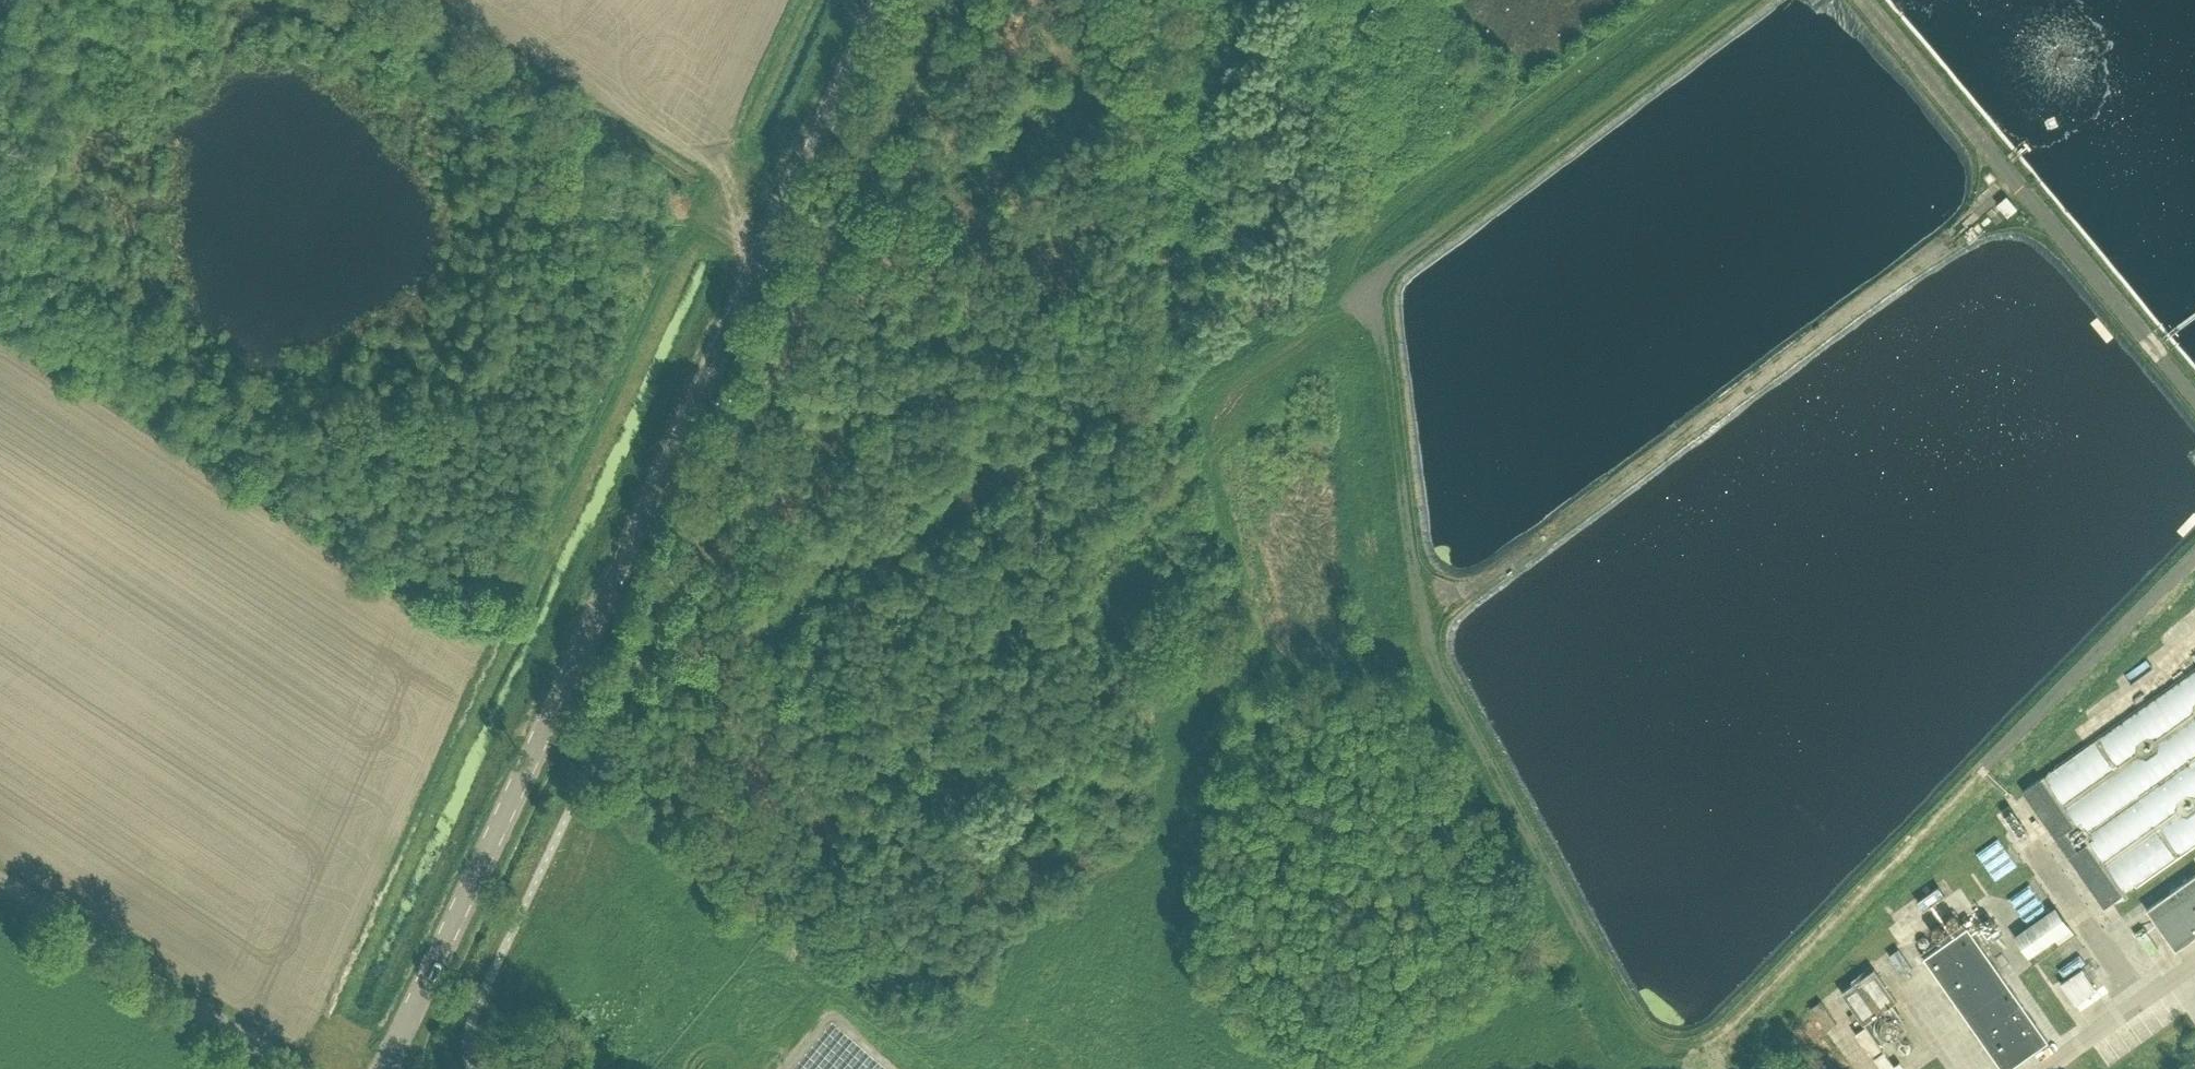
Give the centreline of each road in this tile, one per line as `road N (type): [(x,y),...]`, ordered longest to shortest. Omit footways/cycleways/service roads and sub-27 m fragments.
road 1 (tertiary): [(383,1068),(890,0)]
road 2 (unclassified): [(292,1068),(0,881)]

